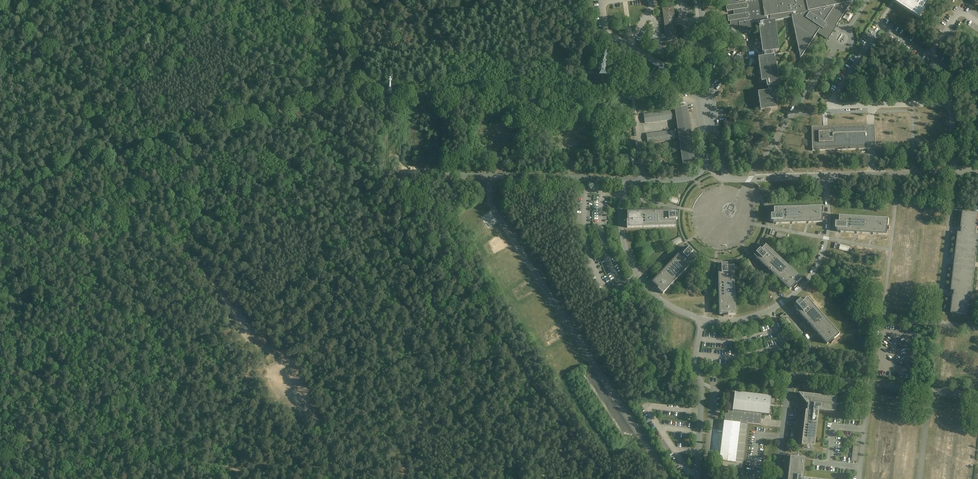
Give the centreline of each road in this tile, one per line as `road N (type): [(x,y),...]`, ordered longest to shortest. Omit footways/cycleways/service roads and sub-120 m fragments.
road 1 (track): [(6,0),(122,159)]

